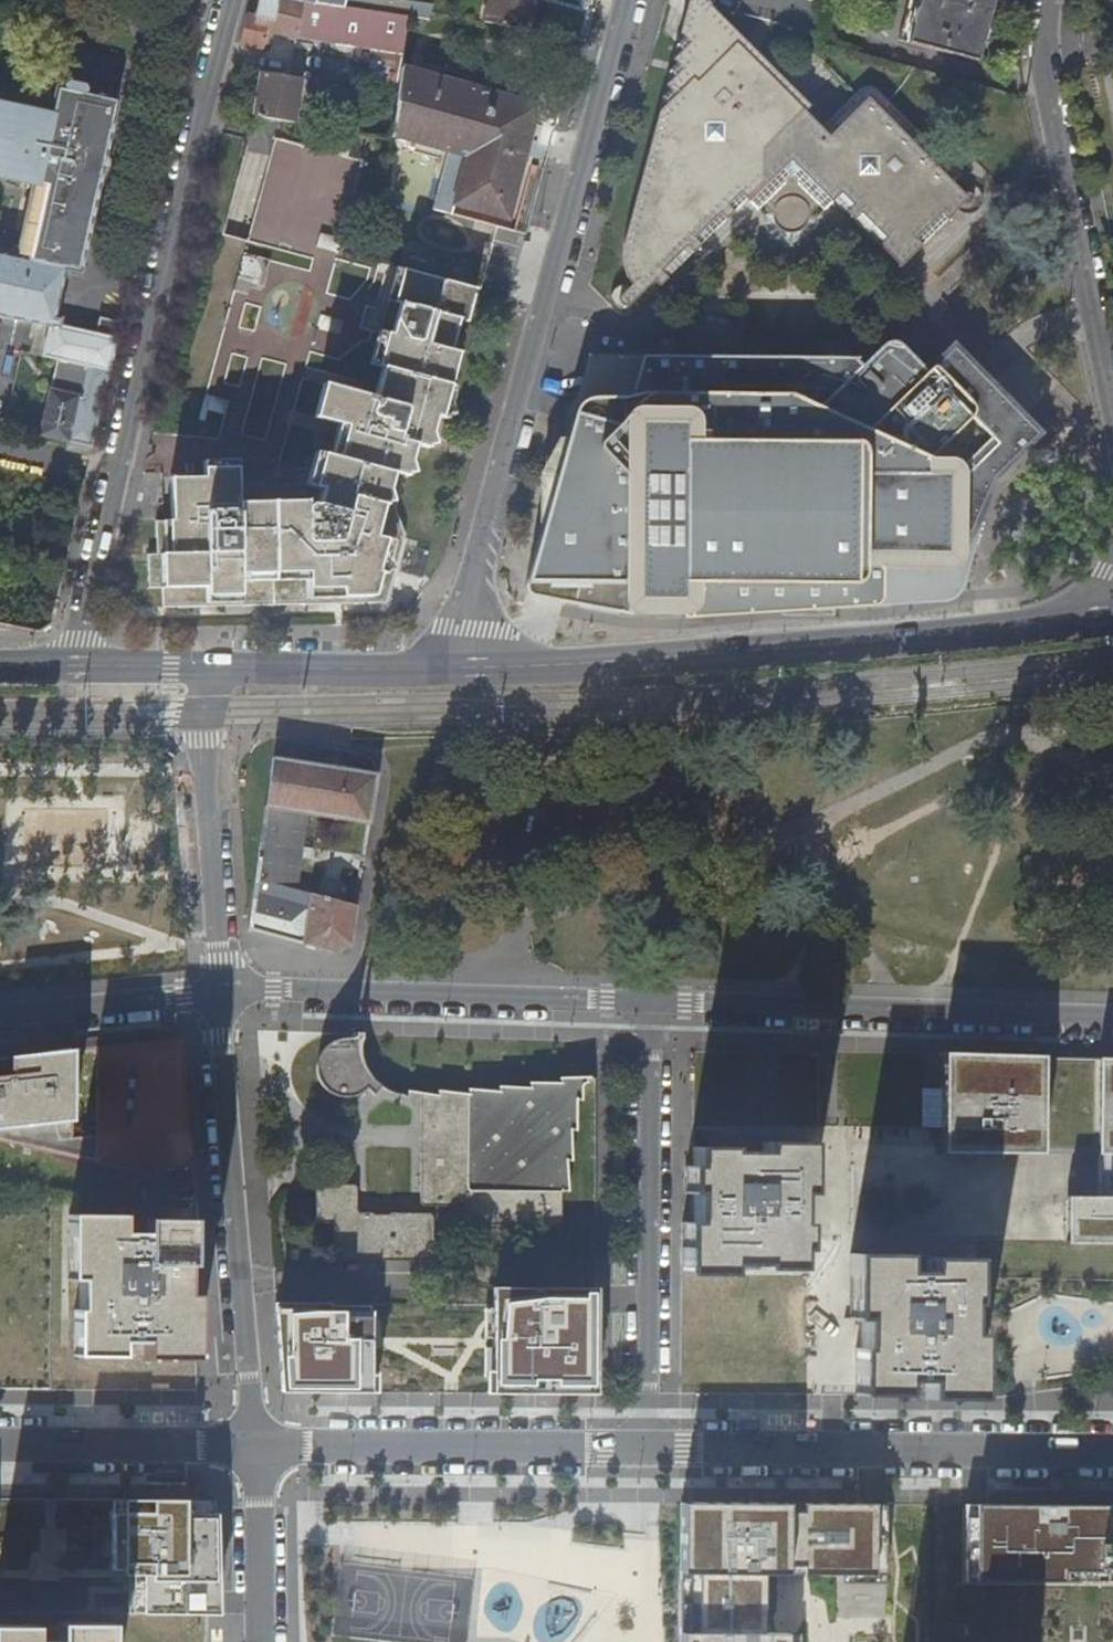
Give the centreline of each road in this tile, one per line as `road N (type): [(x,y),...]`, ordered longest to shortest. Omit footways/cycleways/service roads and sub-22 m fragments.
road 1 (residential): [(458,670),(628,0)]
road 2 (residential): [(234,0),(69,667)]
road 3 (tertiary): [(1087,619),(575,676),(458,670)]
road 4 (residential): [(647,1449),(1112,1451)]
road 5 (residential): [(651,1004),(1112,1017)]
road 6 (residential): [(259,1448),(219,994)]
road 7 (residential): [(651,1004),(647,1449)]
road 8 (residential): [(219,994),(651,1004)]
road 9 (residential): [(1061,0),(1046,63),(1112,409)]
road 10 (residential): [(259,1448),(647,1449)]
road 11 (residential): [(214,670),(200,723),(219,994)]
road 12 (residential): [(0,1446),(259,1448)]
road 13 (tertiary): [(458,670),(214,670)]
road 14 (residential): [(0,1018),(219,994)]
road 15 (residential): [(259,1448),(264,1641)]
road 16 (tertiary): [(214,670),(69,667)]

